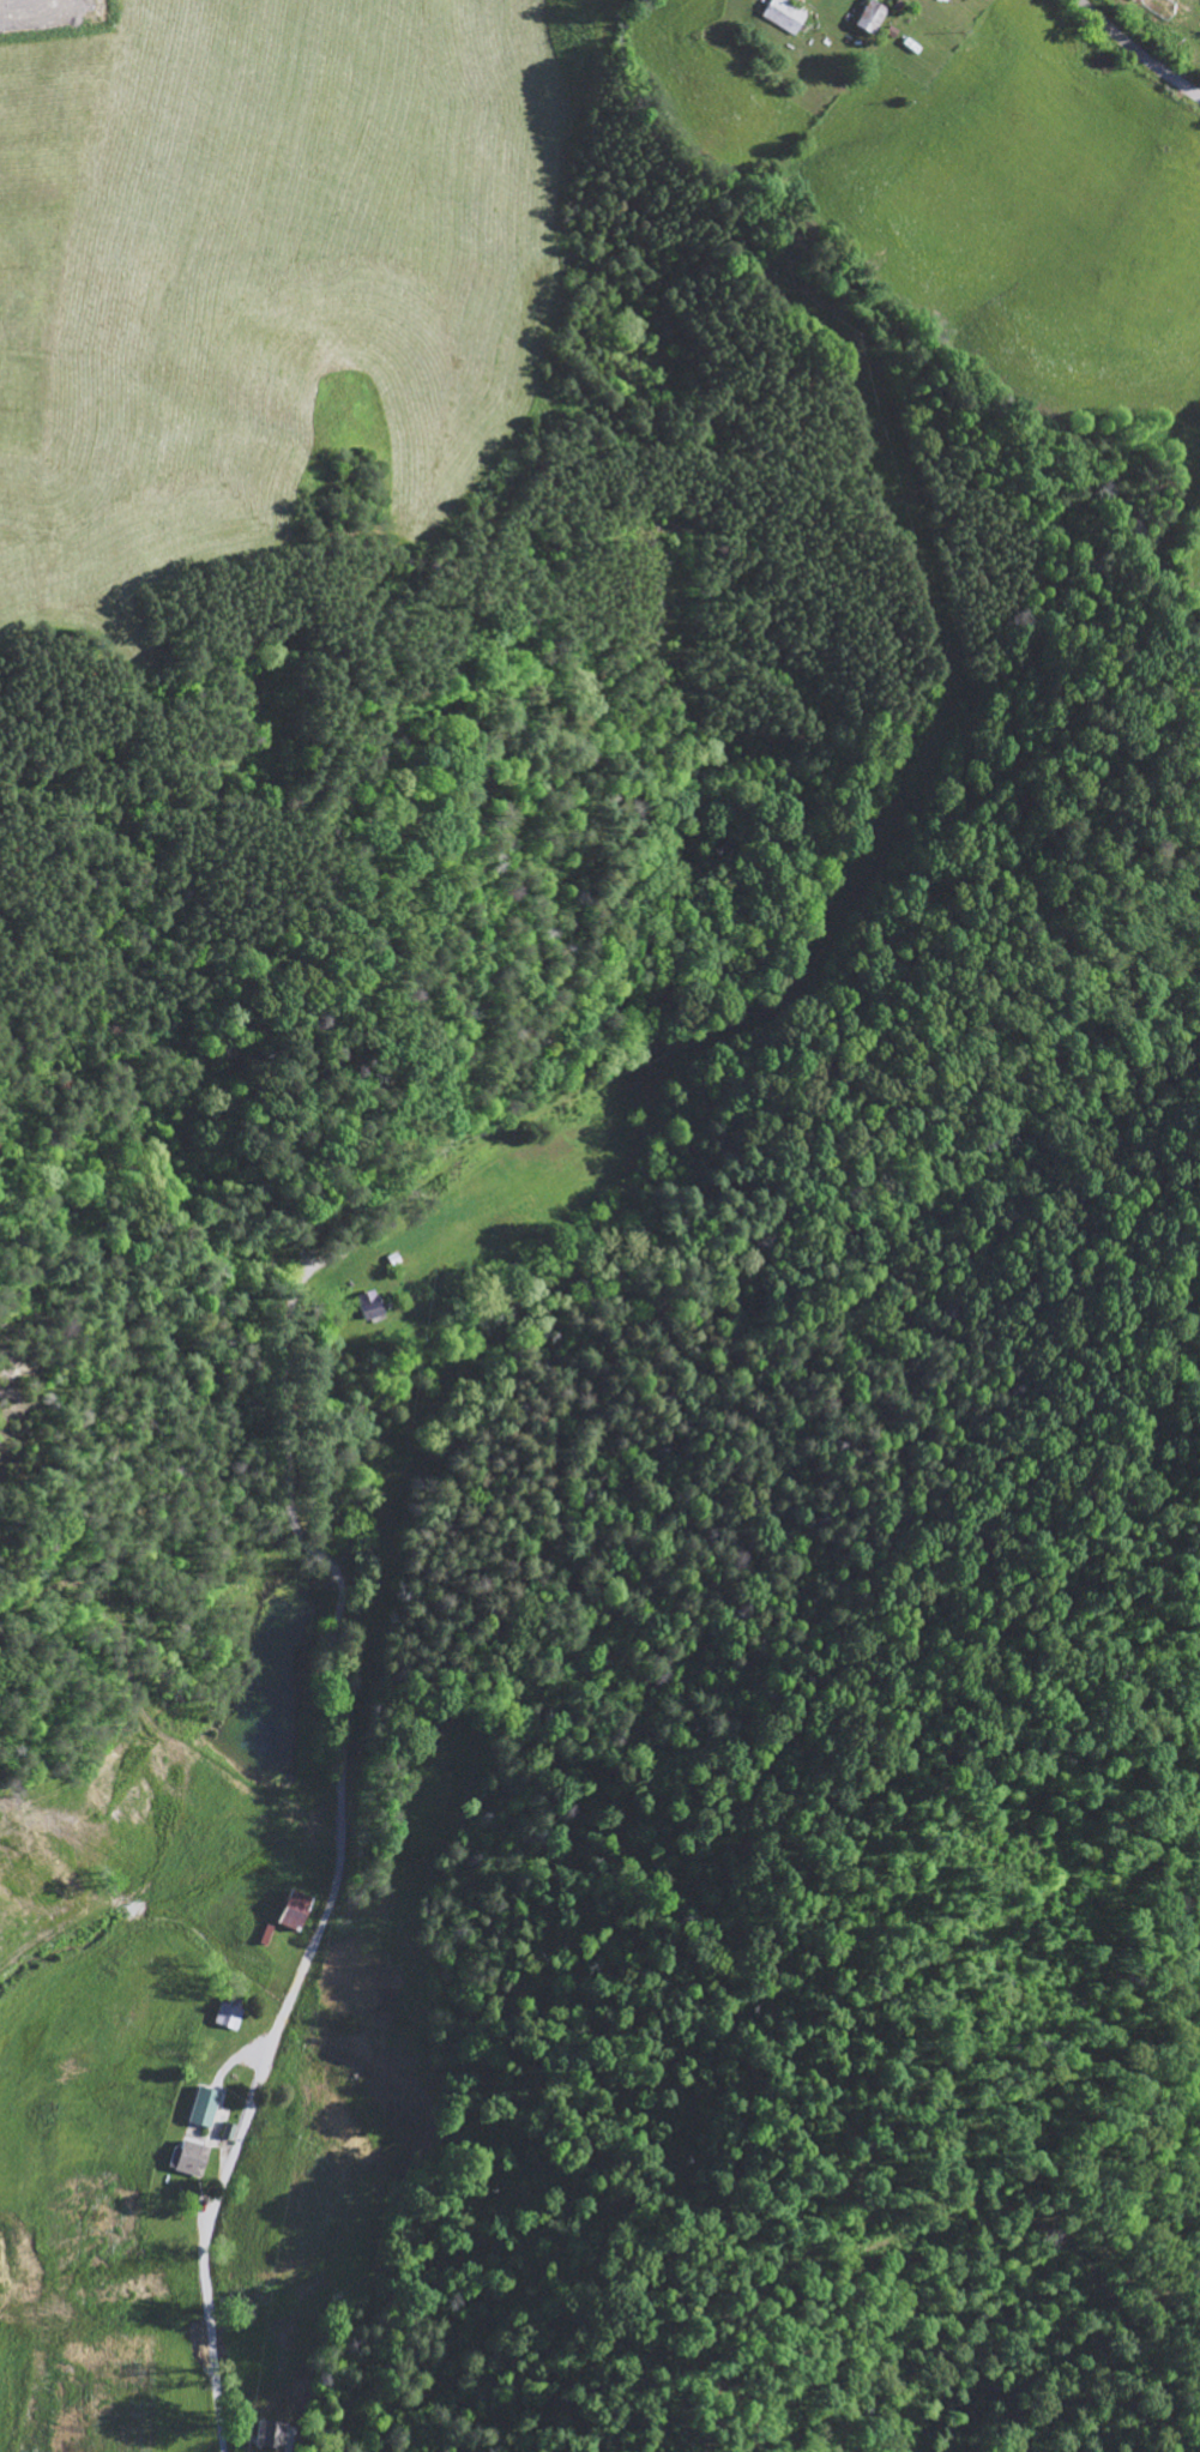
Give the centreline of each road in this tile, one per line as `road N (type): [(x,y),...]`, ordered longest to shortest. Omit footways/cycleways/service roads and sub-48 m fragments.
road 1 (residential): [(222,2451),(206,2235),(331,1900),(340,1854),(343,1753),(331,1664),(345,1603),(338,1573),(294,1530),(278,1414),(294,1307),(306,1275),(524,1023),(521,345),(599,188),(647,0)]
road 2 (residential): [(1199,97),(1080,0)]

